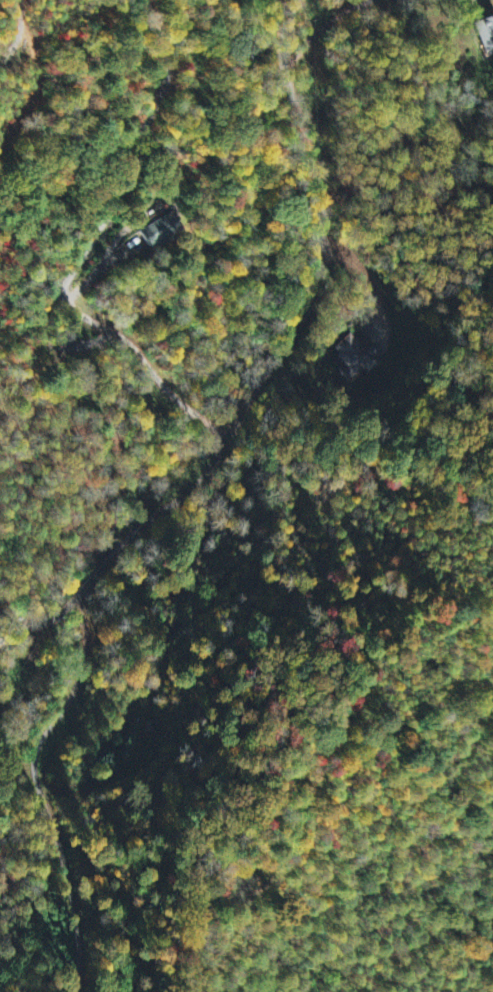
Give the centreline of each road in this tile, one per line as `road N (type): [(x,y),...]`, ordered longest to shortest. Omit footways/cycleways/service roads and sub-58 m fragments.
road 1 (residential): [(0,642),(66,610),(137,530),(196,489),(304,302),(323,228),(287,75),(287,0)]
road 2 (residential): [(231,438),(162,383),(131,341),(80,313),(66,294),(137,161),(168,82),(170,59),(150,0)]
road 3 (residential): [(0,852),(8,858),(96,841),(146,858),(190,838),(231,797)]

